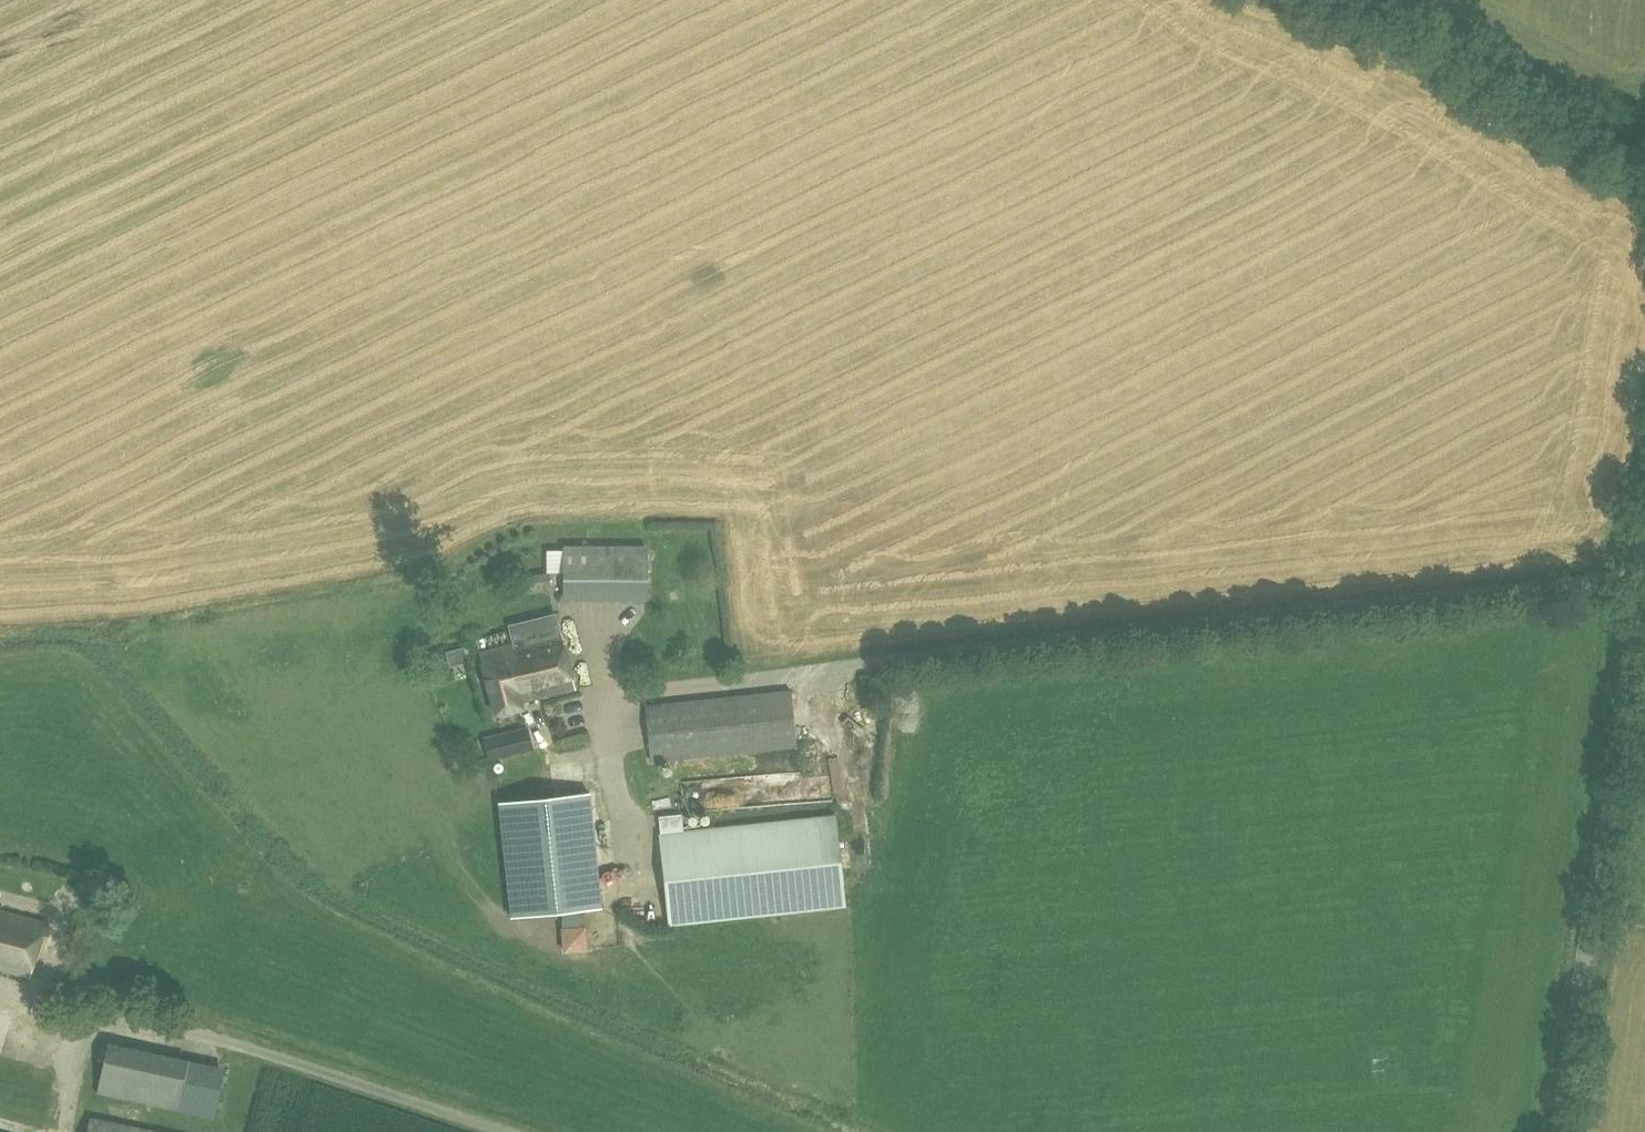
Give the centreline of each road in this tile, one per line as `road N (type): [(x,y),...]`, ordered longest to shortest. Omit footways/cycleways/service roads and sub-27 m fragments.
road 1 (unclassified): [(880,673),(1644,589)]
road 2 (unclassified): [(1556,1131),(1644,594)]
road 3 (unclassified): [(476,1131),(264,1062)]

